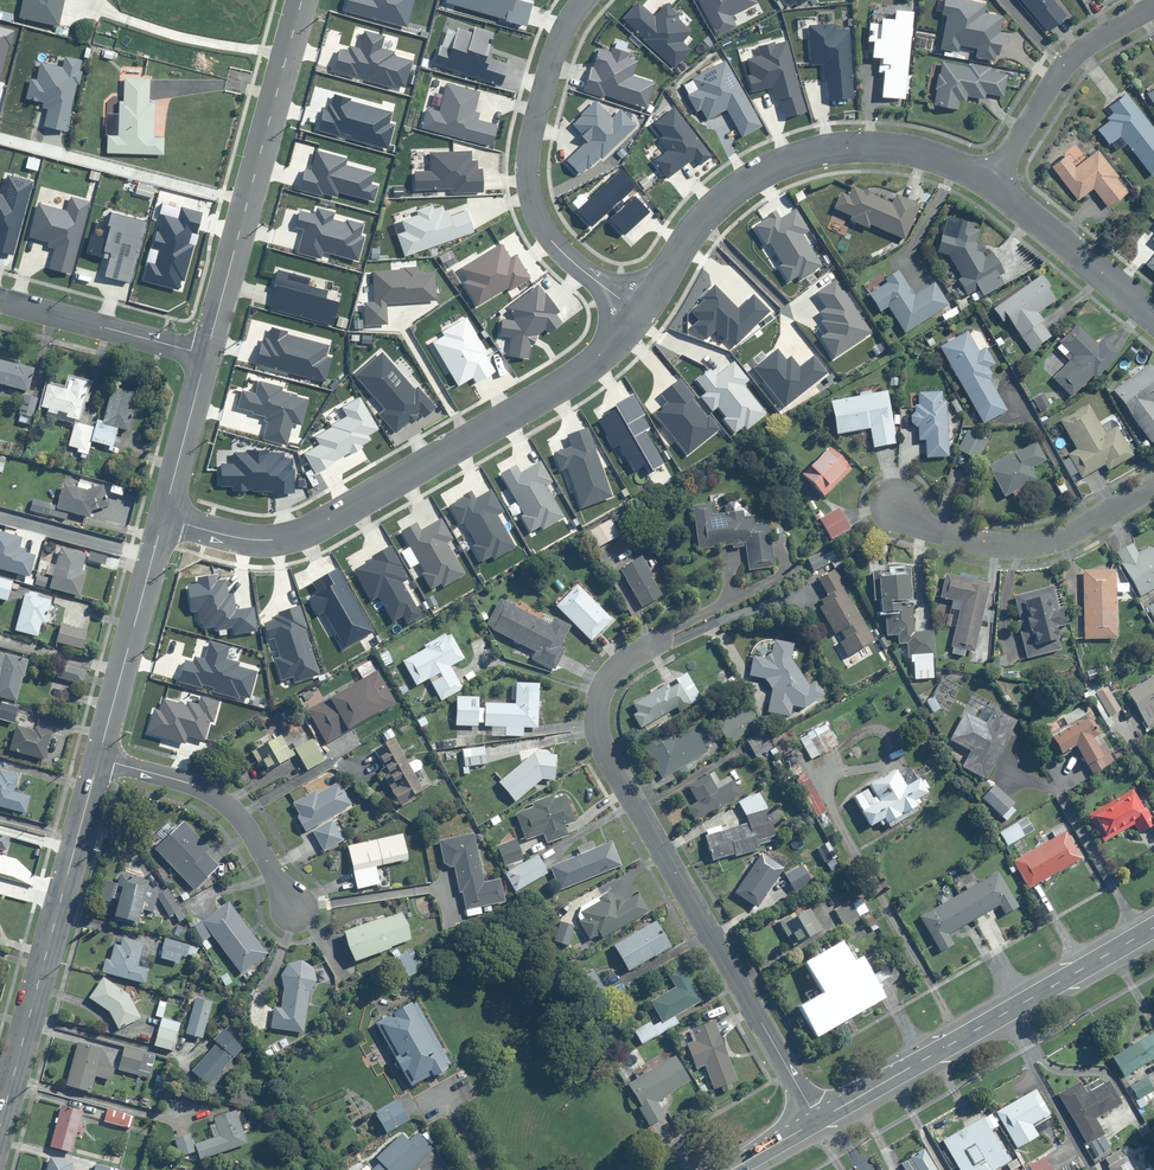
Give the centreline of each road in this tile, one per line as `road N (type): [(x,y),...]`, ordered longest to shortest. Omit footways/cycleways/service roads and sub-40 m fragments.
road 1 (residential): [(654,646),(595,694),(602,752),(817,1120)]
road 2 (residential): [(162,519),(246,542),(288,540),(601,358),(641,314)]
road 3 (residential): [(641,314),(704,211),(742,179),(803,157),(902,151),(946,161),(989,185)]
road 4 (primary): [(1153,926),(817,1120)]
road 5 (unclassified): [(0,1125),(99,759)]
road 6 (residential): [(641,314),(553,243),(531,198),(531,137),(547,78),(585,0)]
road 7 (unclassified): [(206,355),(302,0)]
road 8 (residential): [(889,506),(928,525),(1036,542),(1153,482)]
road 9 (residential): [(99,759),(193,784),(231,808),(299,922)]
road 10 (unclassified): [(99,759),(162,519)]
road 11 (residential): [(0,300),(206,355)]
road 12 (residential): [(989,185),(1153,315)]
road 13 (unclassified): [(162,519),(206,355)]
road 14 (residential): [(989,185),(1059,66)]

